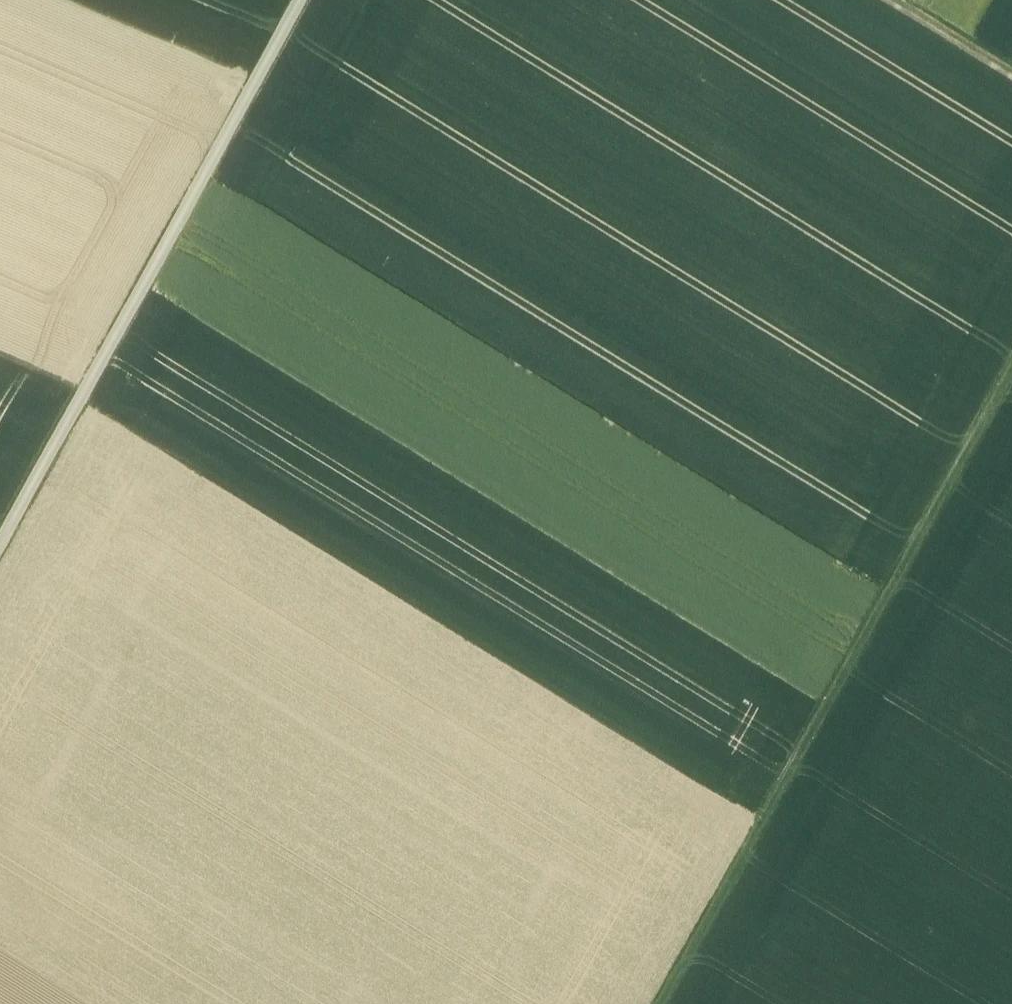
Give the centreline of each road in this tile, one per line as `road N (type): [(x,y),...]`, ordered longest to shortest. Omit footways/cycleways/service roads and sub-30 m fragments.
road 1 (track): [(687,1003),(1011,411)]
road 2 (track): [(0,544),(301,0)]
road 3 (track): [(893,0),(1011,73)]

